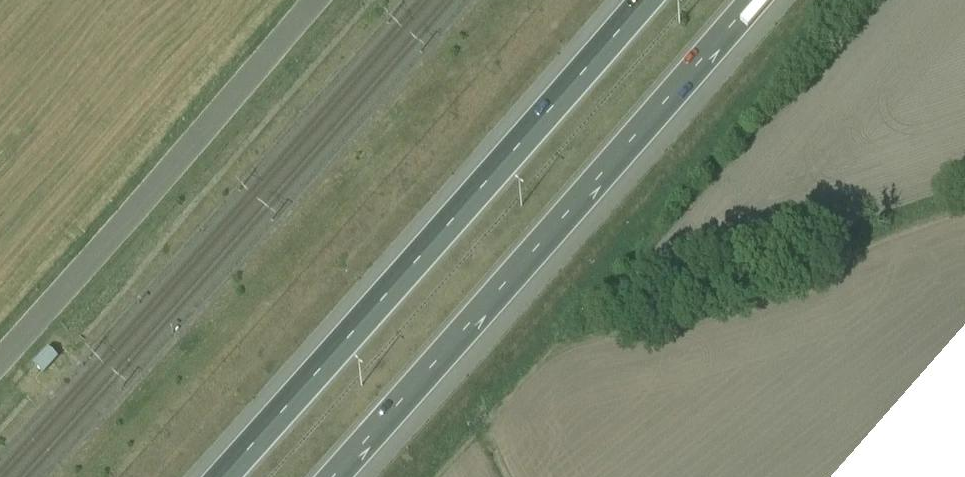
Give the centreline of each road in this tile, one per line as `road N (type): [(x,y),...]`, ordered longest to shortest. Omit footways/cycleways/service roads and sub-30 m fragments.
road 1 (motorway): [(635,0),(457,215),(220,476)]
road 2 (motorway): [(336,476),(742,0)]
road 3 (unclassified): [(0,355),(319,0)]

